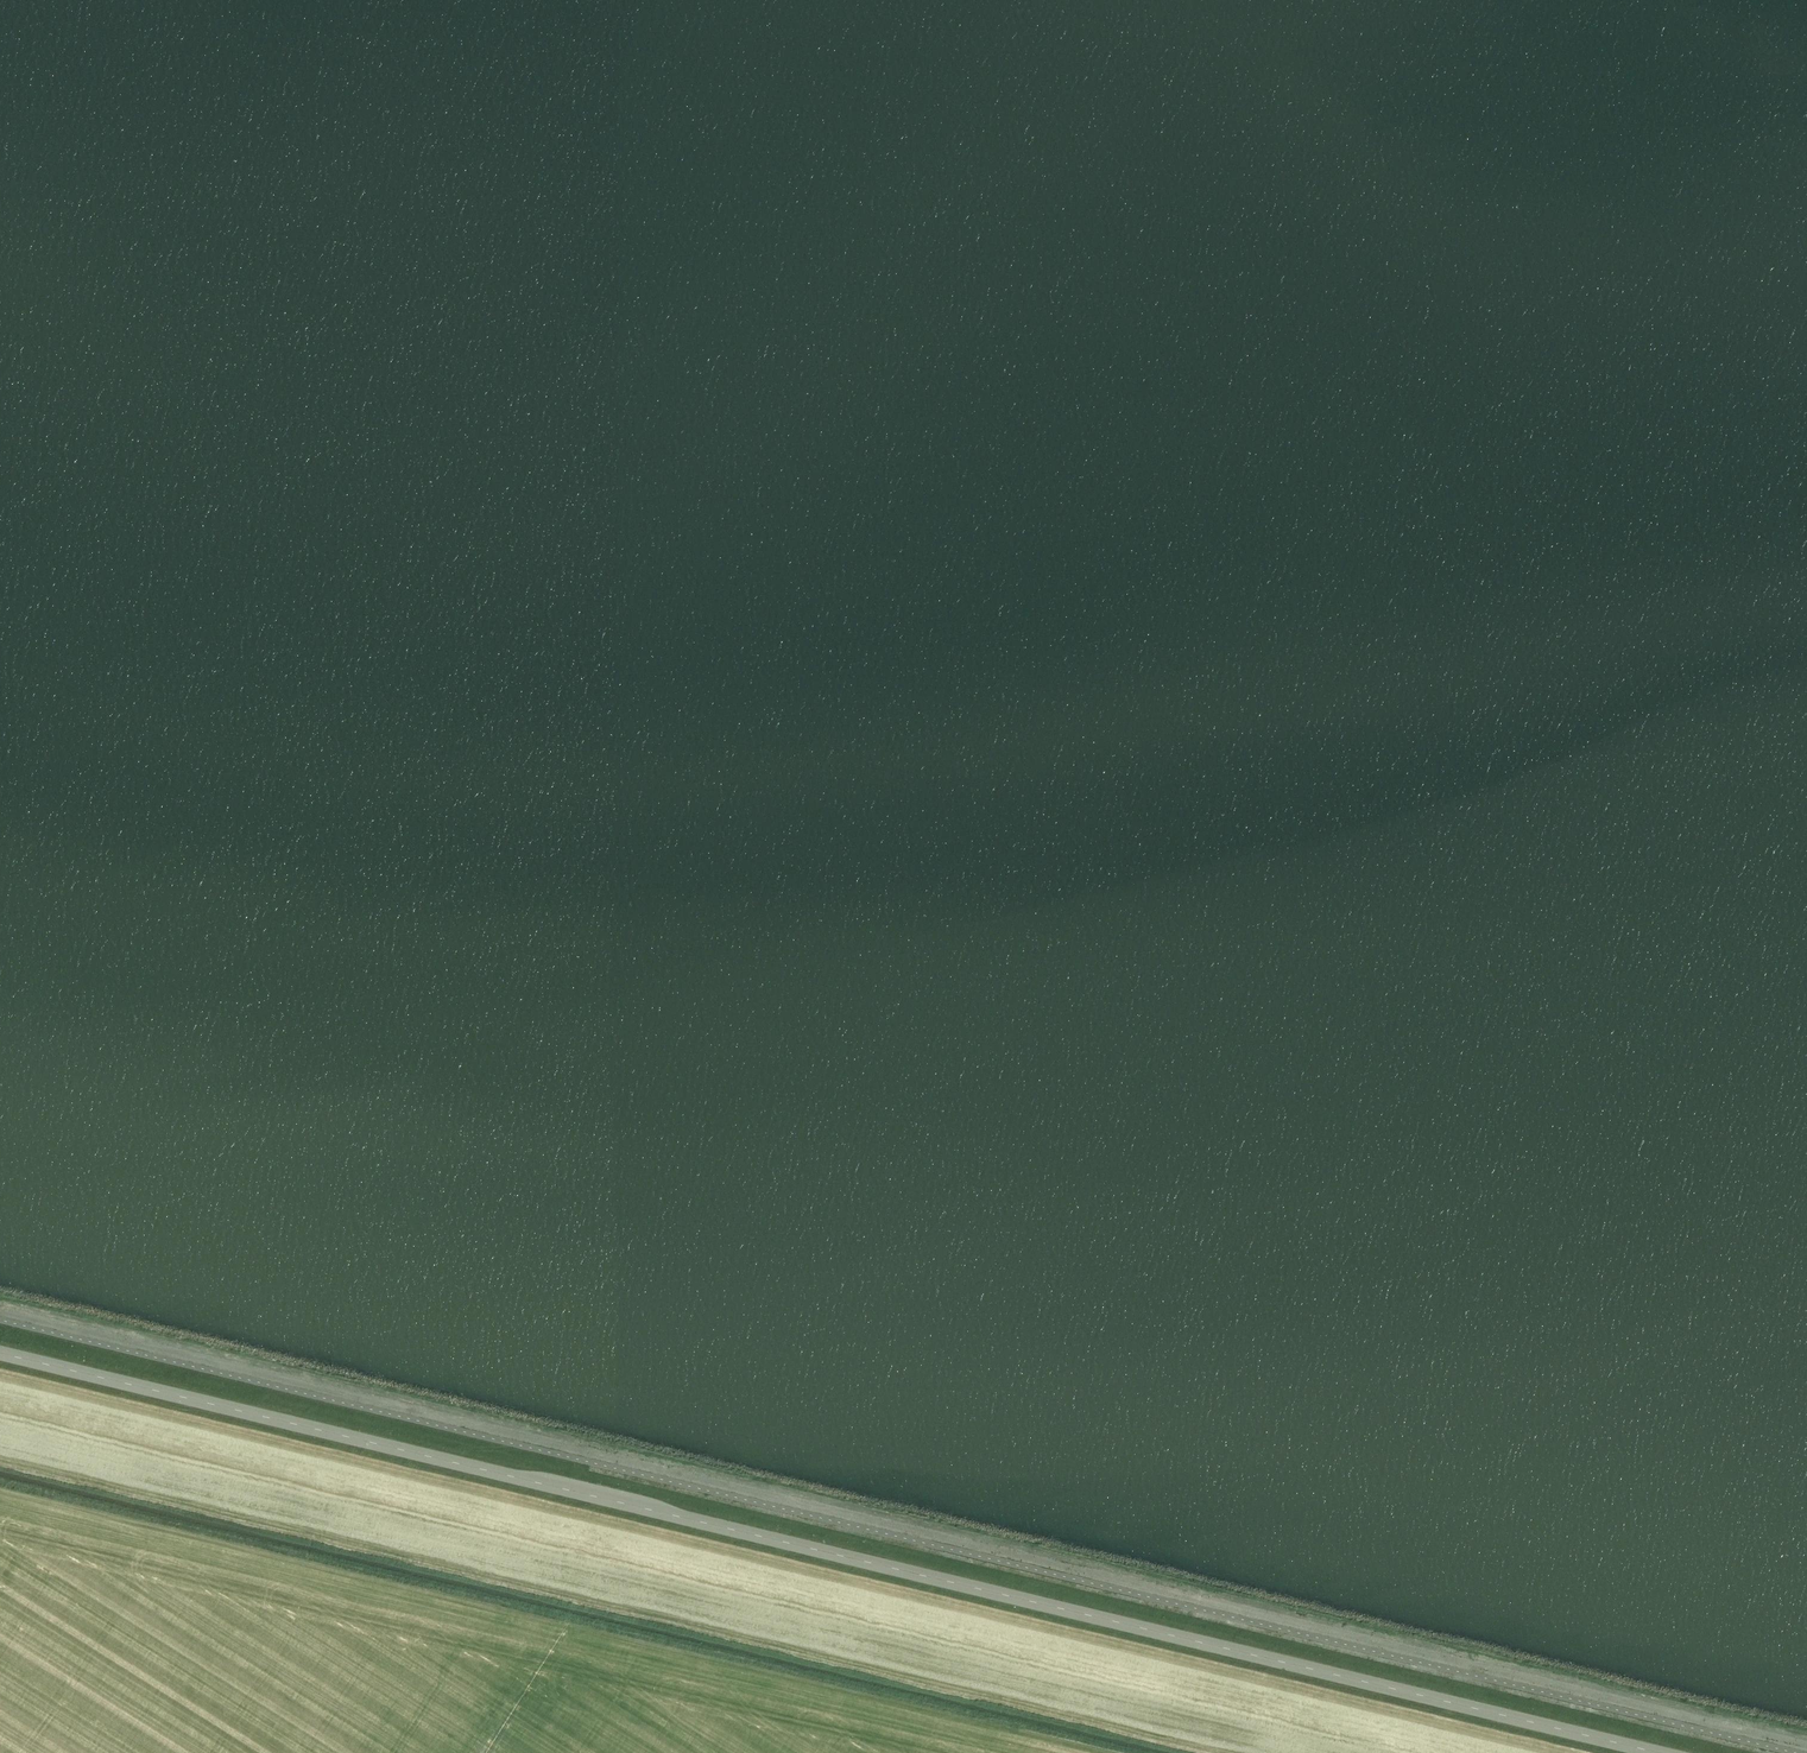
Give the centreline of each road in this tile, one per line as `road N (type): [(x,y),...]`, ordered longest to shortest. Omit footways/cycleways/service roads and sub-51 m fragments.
road 1 (tertiary): [(1675,1752),(0,1356)]

